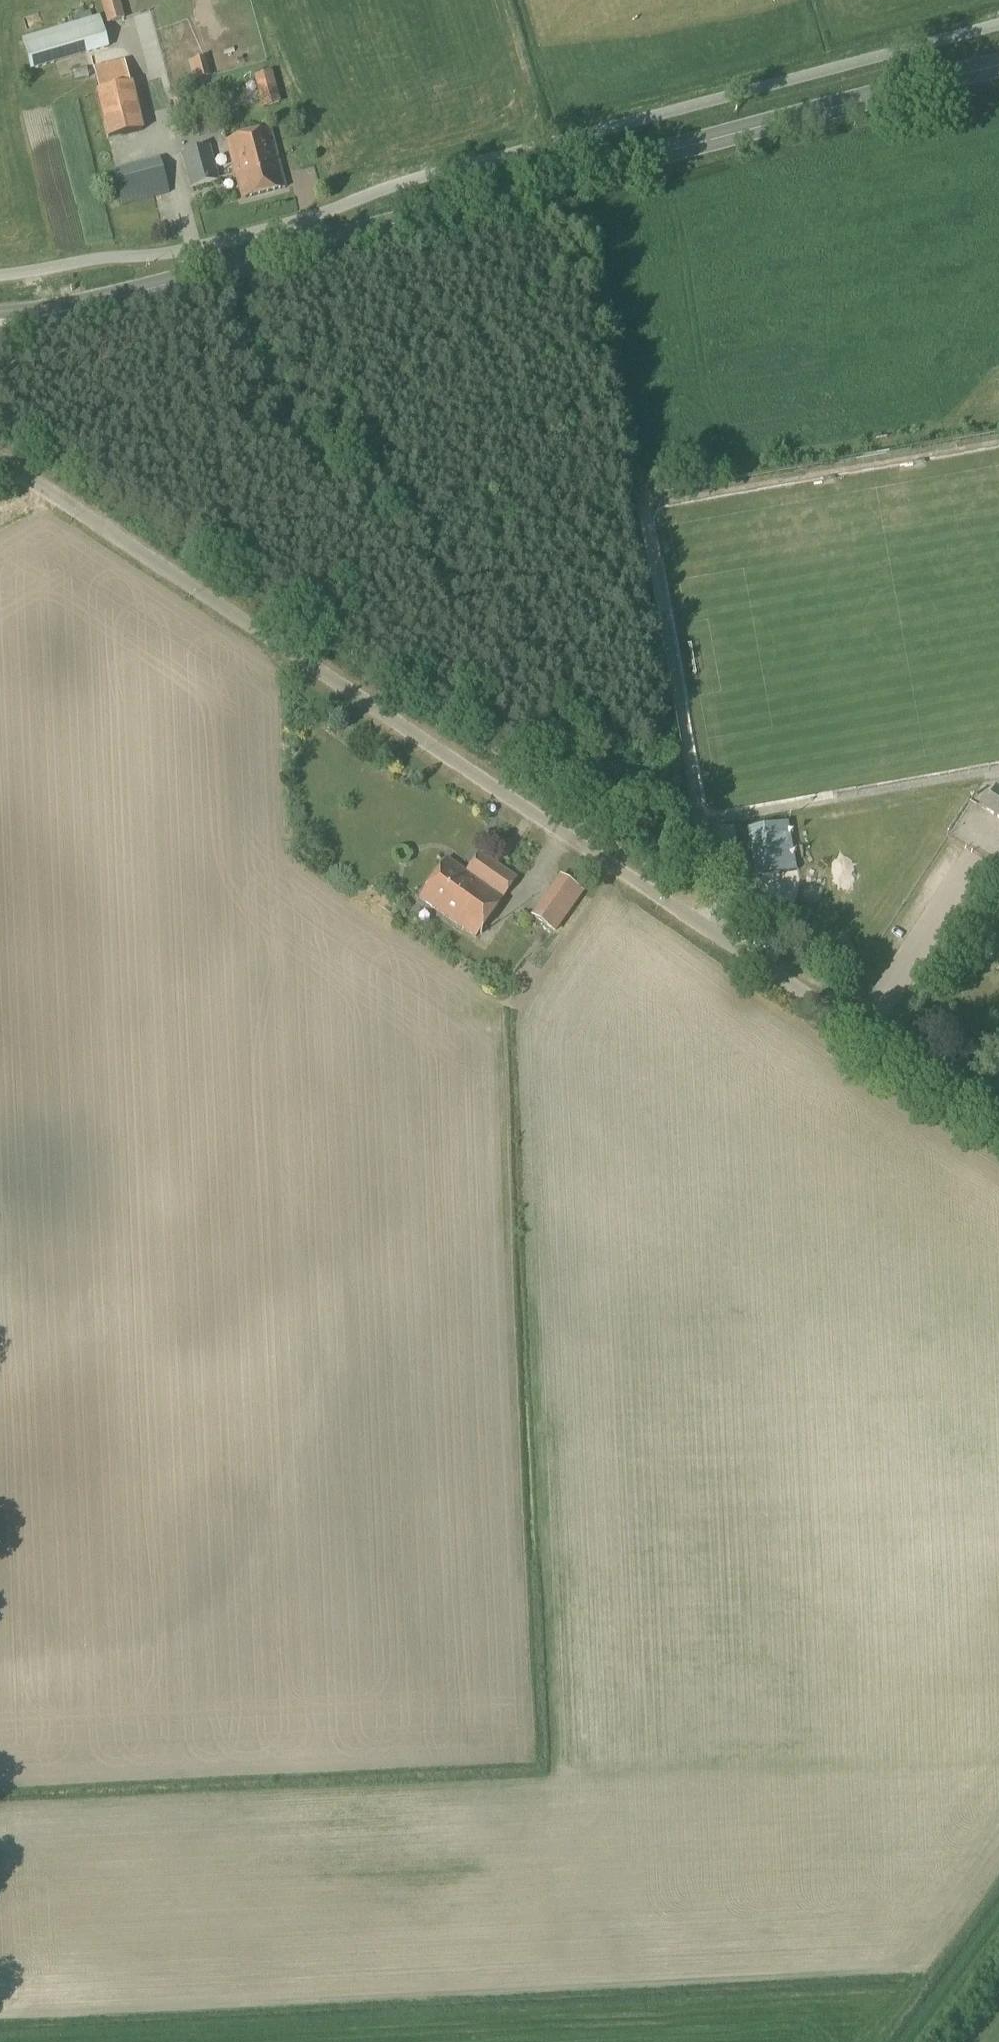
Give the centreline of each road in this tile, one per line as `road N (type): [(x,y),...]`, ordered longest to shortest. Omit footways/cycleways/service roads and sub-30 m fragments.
road 1 (unclassified): [(998,1118),(0,457)]
road 2 (secondary): [(0,323),(75,311),(998,68)]

